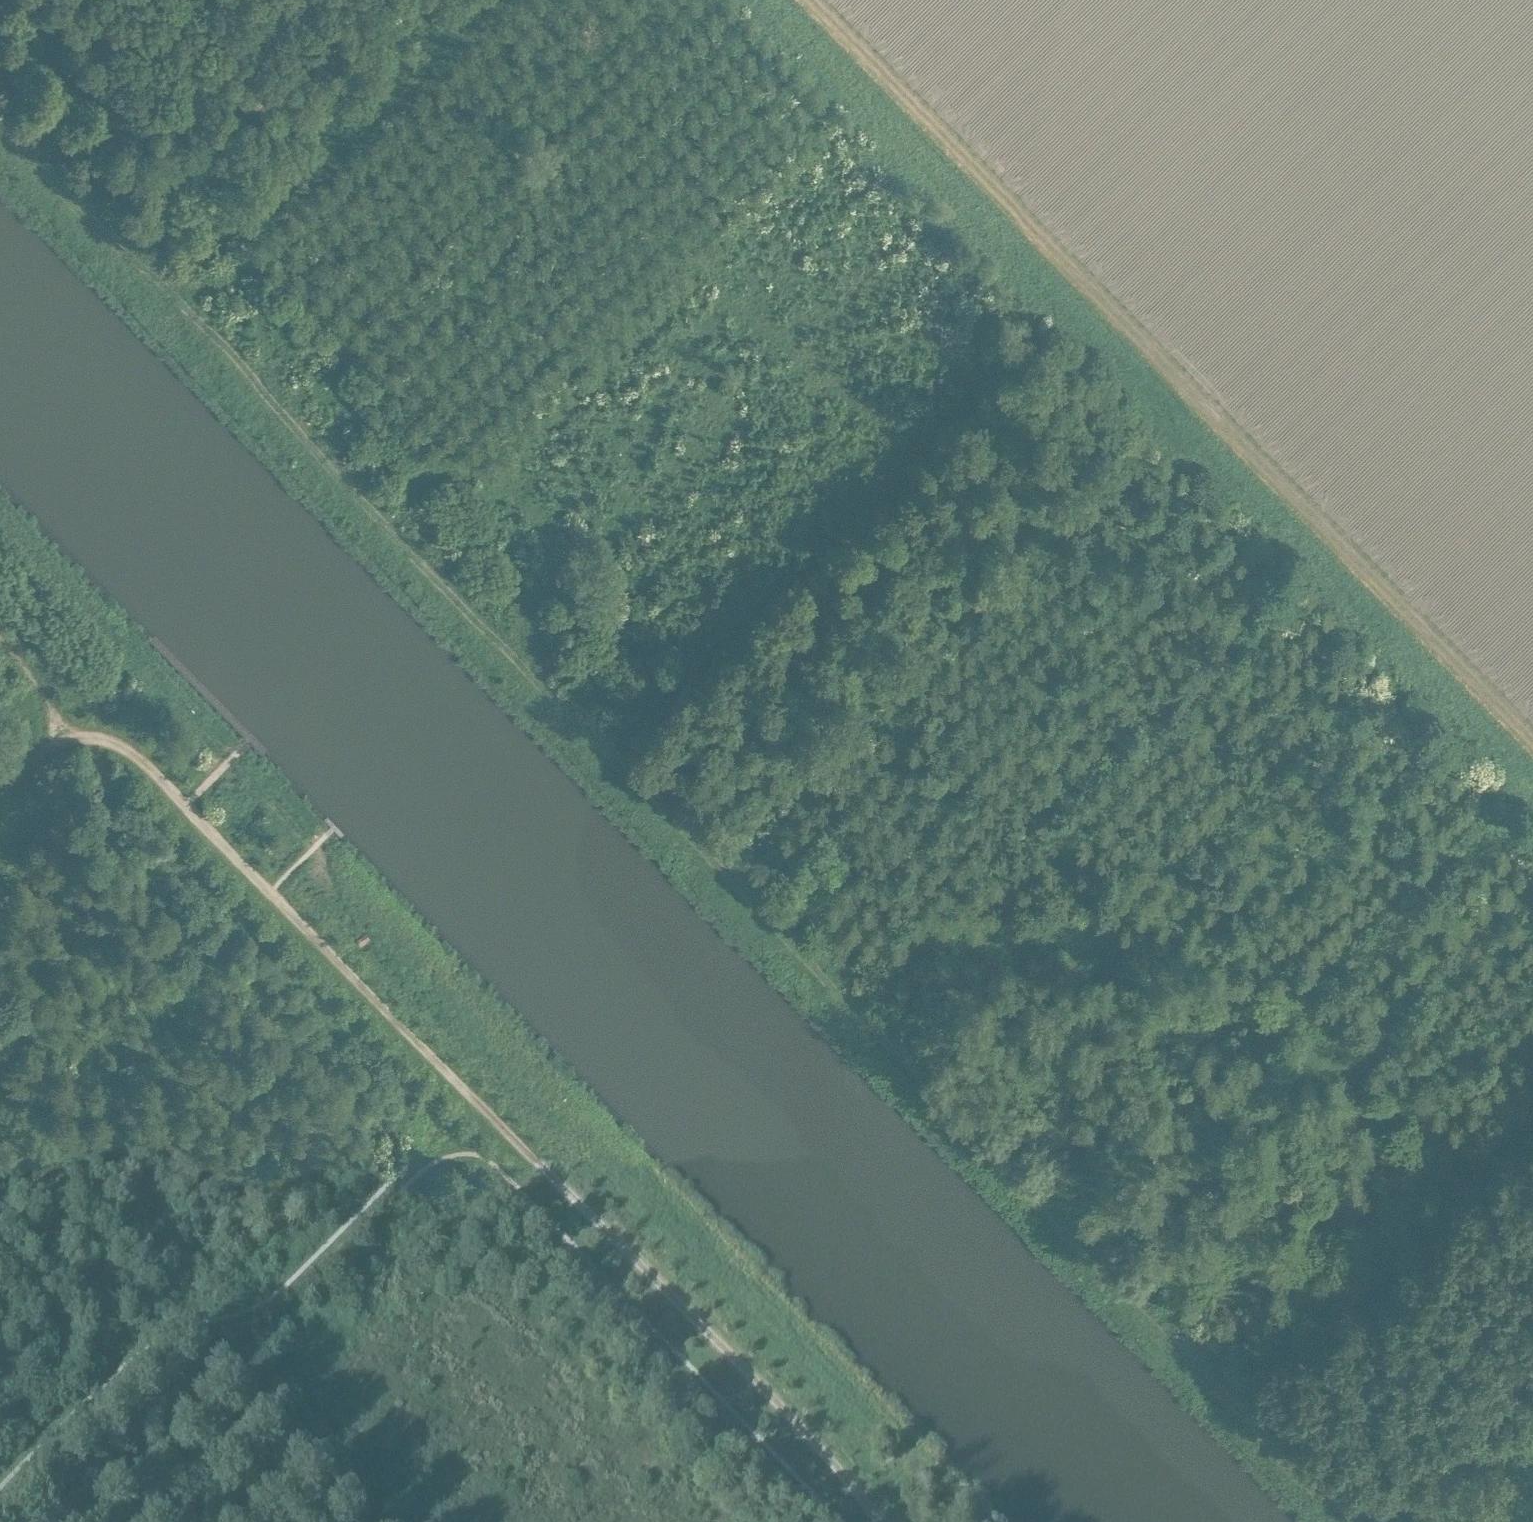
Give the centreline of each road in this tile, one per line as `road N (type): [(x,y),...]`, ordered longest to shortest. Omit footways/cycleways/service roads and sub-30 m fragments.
road 1 (track): [(0,128),(979,1153),(1147,1311),(1350,1521)]
road 2 (track): [(883,1521),(803,1428),(133,747),(74,725)]

